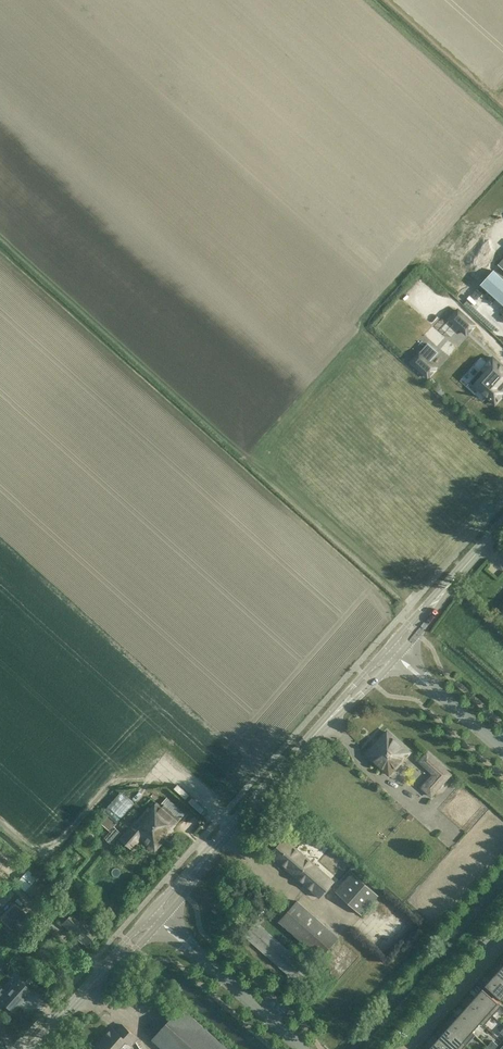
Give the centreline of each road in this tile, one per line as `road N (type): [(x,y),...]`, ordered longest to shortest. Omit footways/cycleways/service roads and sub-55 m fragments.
road 1 (tertiary): [(155,918),(390,651)]
road 2 (residential): [(303,1048),(155,918)]
road 3 (tertiary): [(31,1048),(155,918)]
road 4 (tertiary): [(390,651),(502,524)]
road 5 (residential): [(502,750),(390,651)]
road 6 (residential): [(502,941),(406,1048)]

